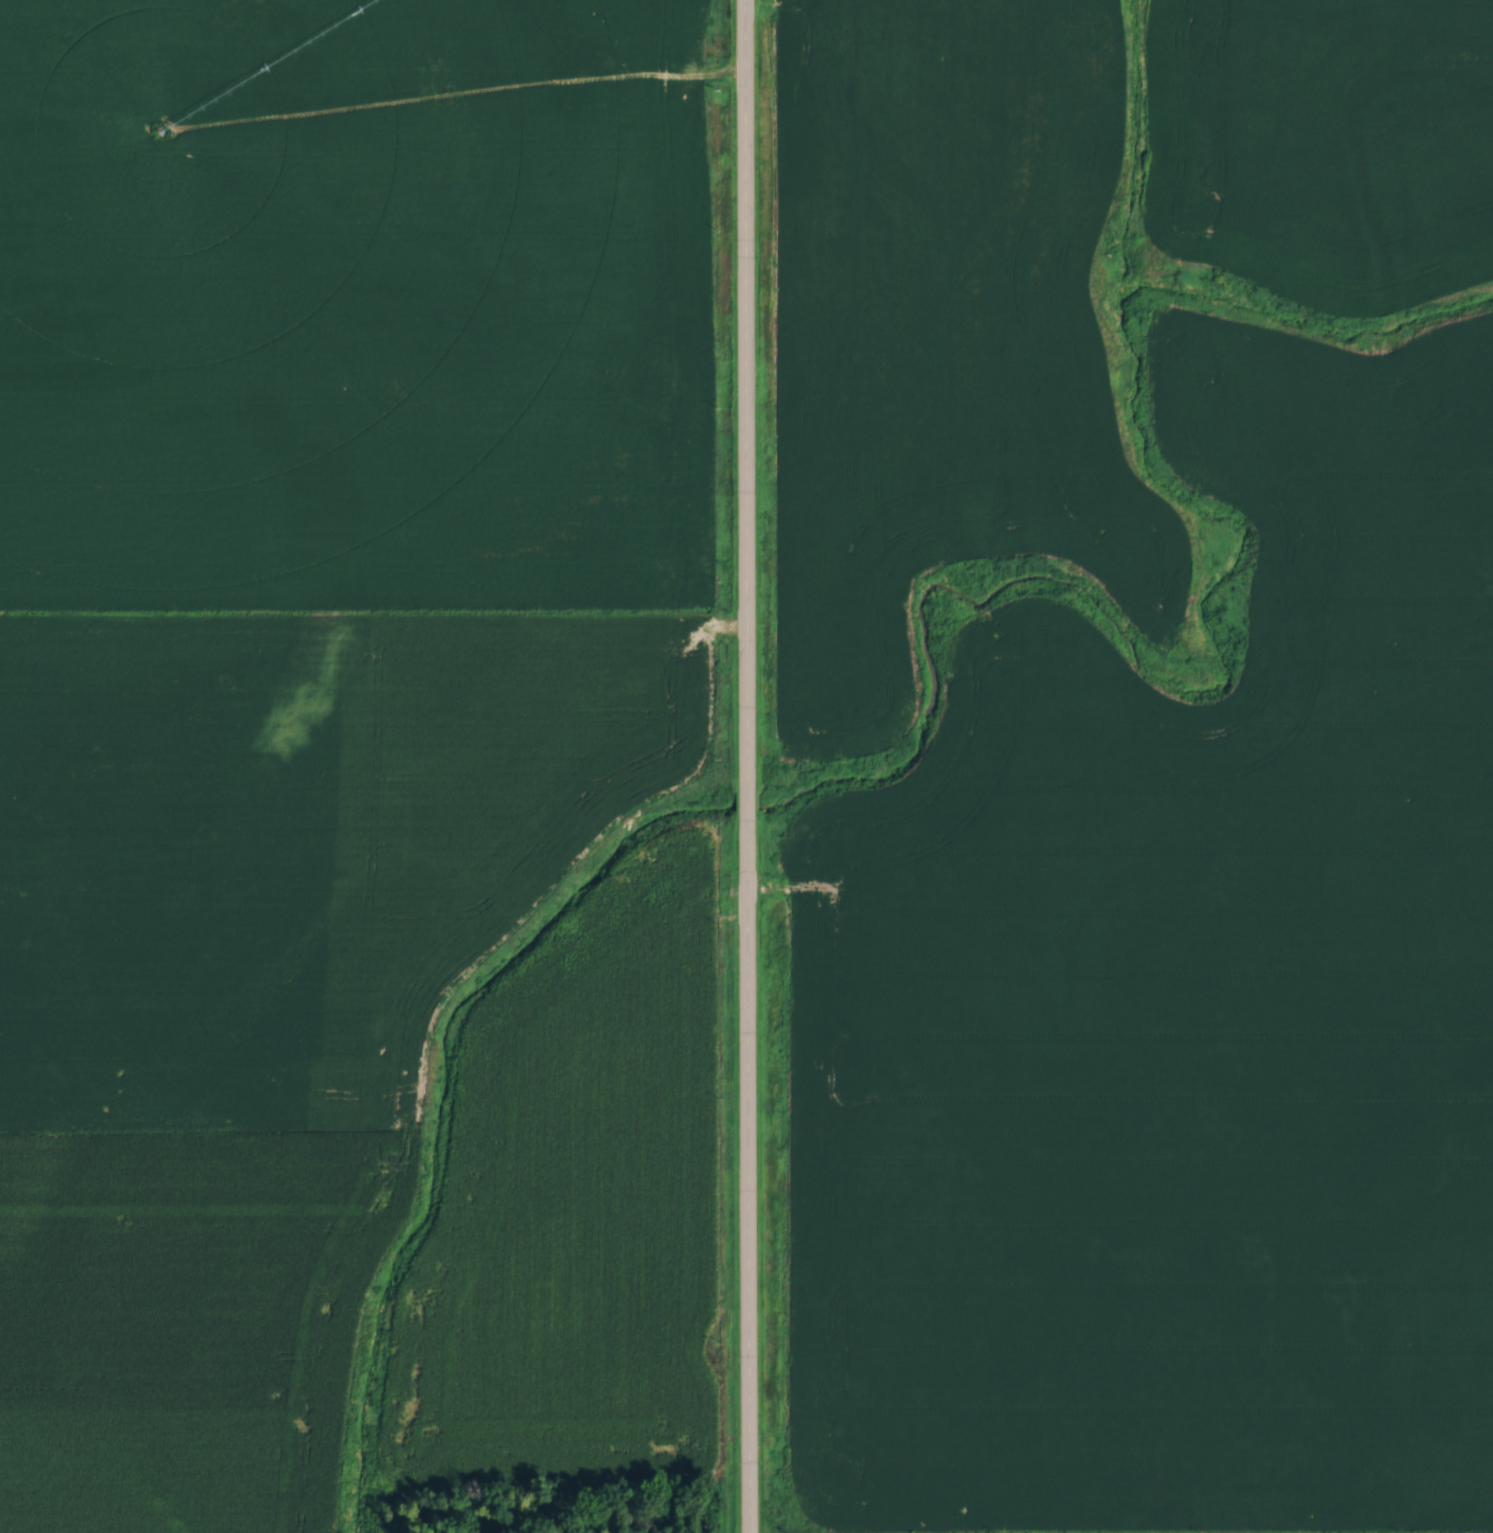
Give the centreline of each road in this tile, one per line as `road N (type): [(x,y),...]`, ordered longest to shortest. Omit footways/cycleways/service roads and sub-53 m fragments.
road 1 (tertiary): [(752,1532),(745,0)]

